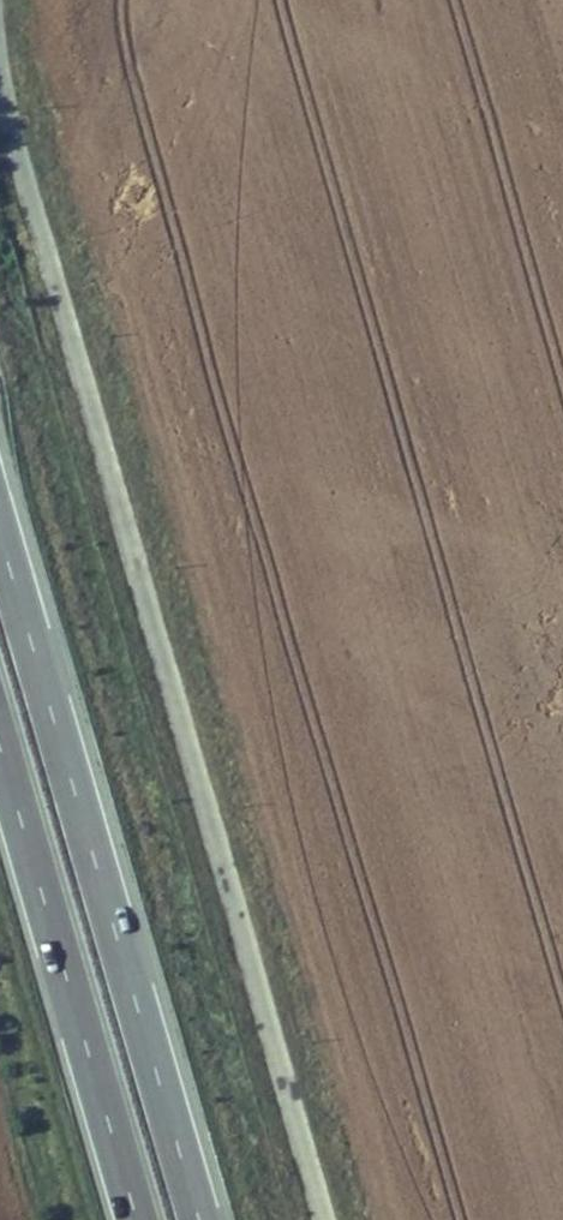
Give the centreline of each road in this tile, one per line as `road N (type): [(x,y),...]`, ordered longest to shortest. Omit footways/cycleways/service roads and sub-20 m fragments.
road 1 (unclassified): [(0,70),(44,251),(323,1219)]
road 2 (trunk): [(201,1219),(0,526)]
road 3 (trunk): [(0,740),(139,1219)]

